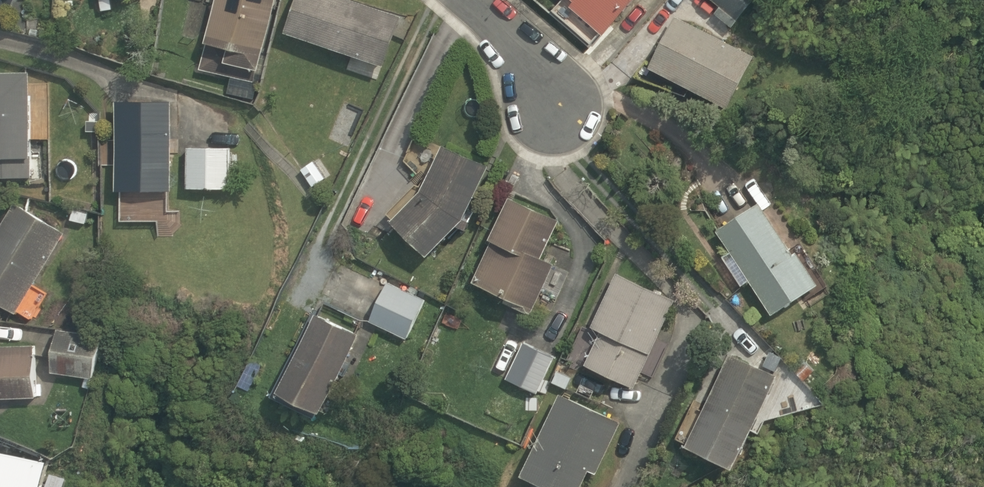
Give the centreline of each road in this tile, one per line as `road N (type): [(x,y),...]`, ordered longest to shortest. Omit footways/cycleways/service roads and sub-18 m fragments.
road 1 (residential): [(469,0),(558,94)]

